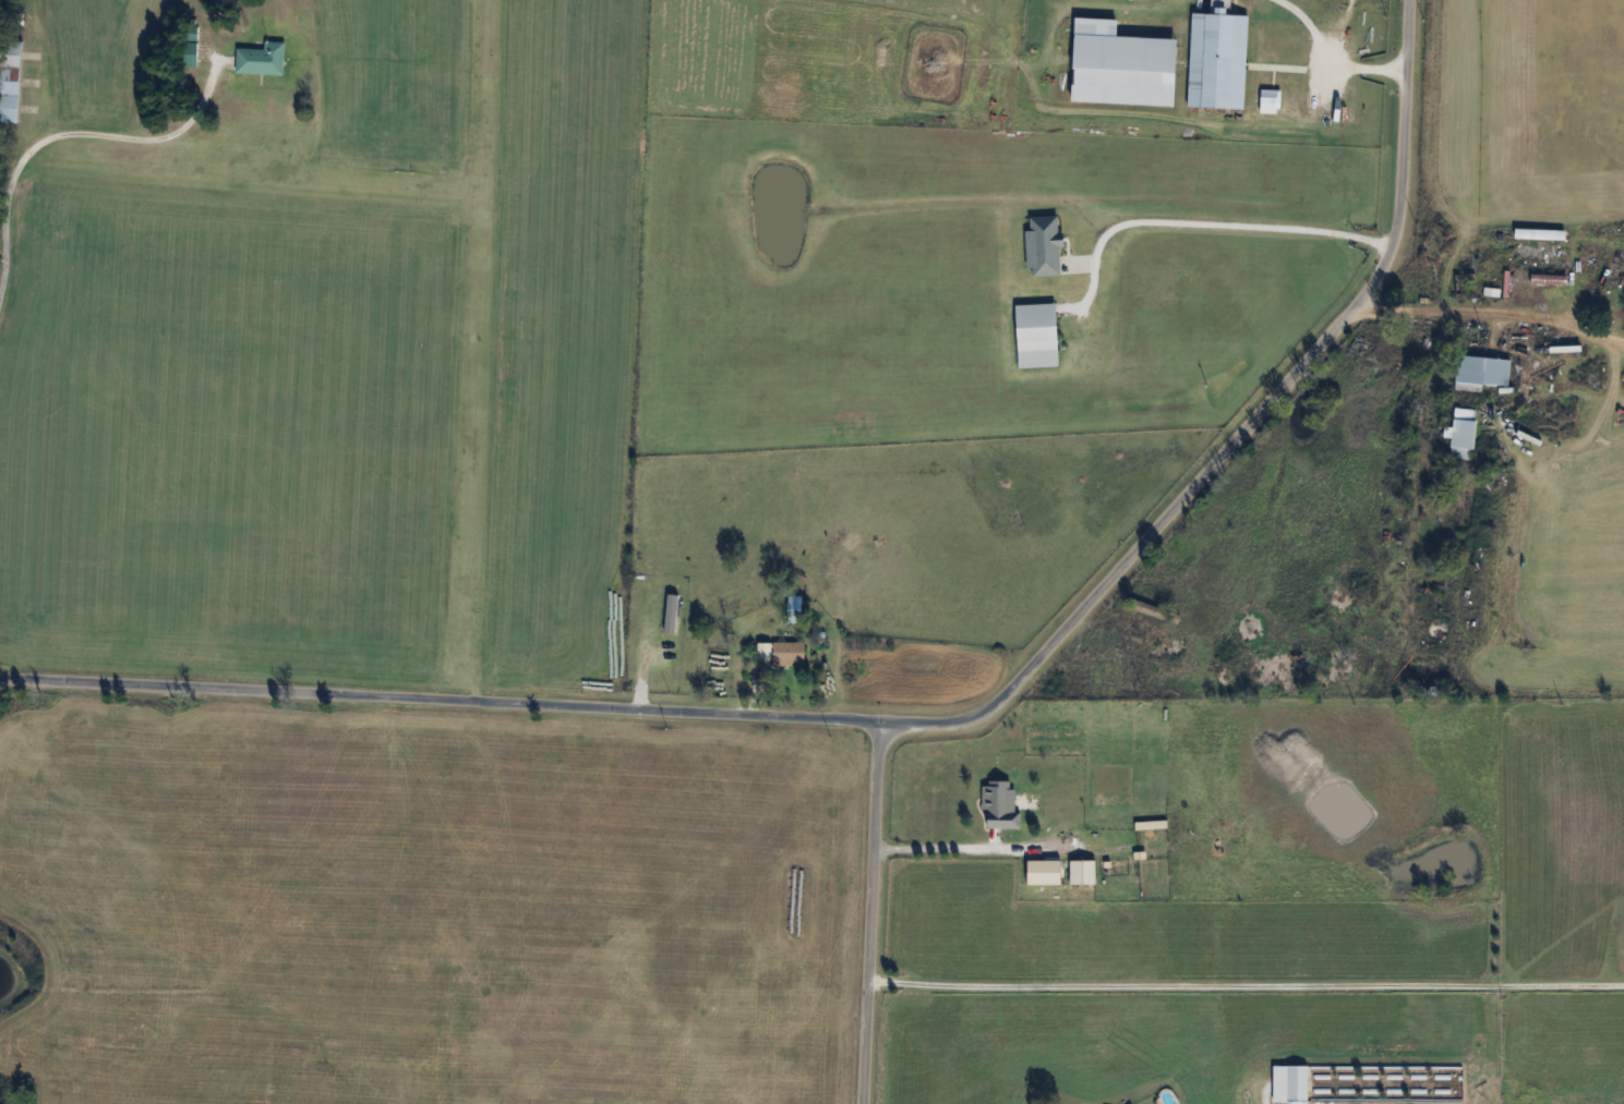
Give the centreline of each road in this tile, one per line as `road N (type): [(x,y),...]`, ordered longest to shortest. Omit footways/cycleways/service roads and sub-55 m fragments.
road 1 (residential): [(878,719),(952,720),(988,708),(1381,271),(1399,211),(1411,0)]
road 2 (residential): [(0,677),(878,719)]
road 3 (residential): [(862,1103),(878,719)]
road 4 (residential): [(0,269),(12,180),(29,149),(62,133),(165,138),(200,106),(213,68)]

